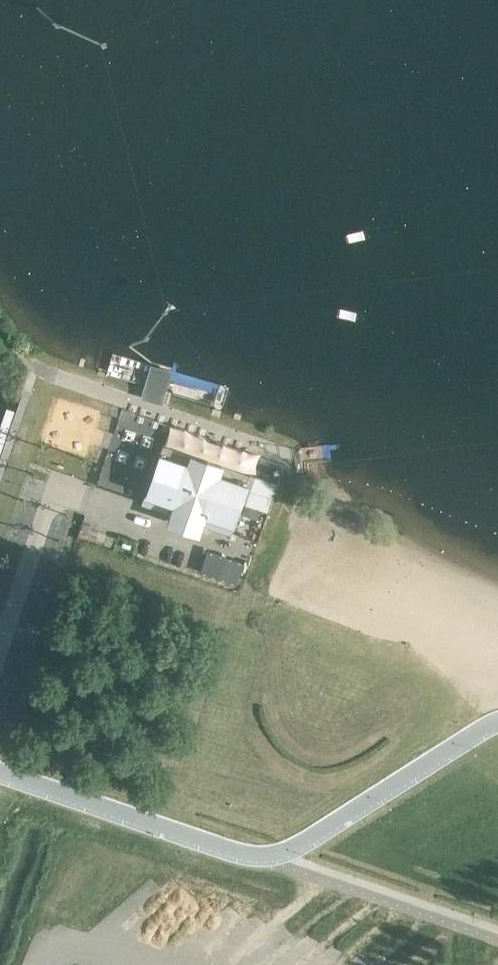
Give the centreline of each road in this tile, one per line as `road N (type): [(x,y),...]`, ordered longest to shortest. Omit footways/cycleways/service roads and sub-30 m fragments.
road 1 (unclassified): [(0,649),(51,505)]

